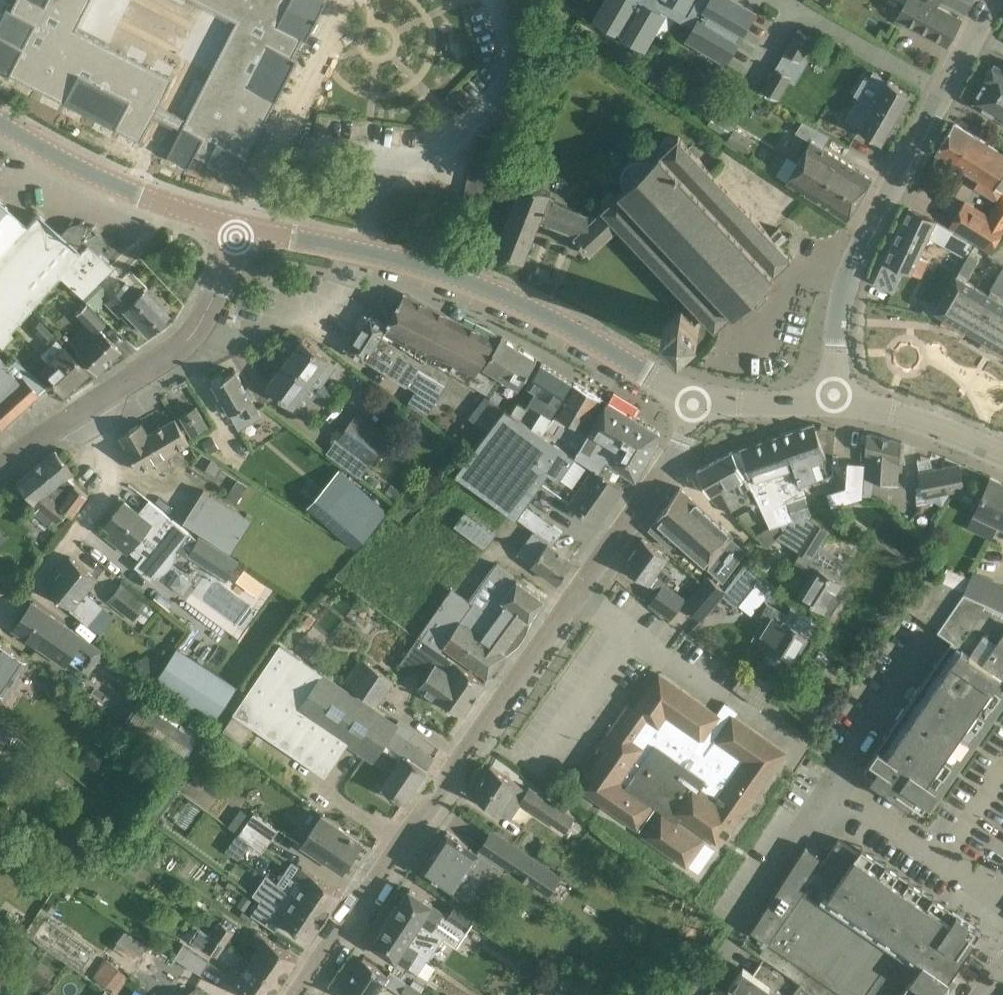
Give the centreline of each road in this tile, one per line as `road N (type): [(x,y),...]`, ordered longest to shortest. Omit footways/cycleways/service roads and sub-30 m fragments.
road 1 (unclassified): [(299,994),(672,462),(695,401)]
road 2 (secondary): [(695,401),(473,283),(243,228)]
road 3 (tertiary): [(0,467),(157,363),(198,326),(243,228)]
road 4 (tertiary): [(832,399),(853,265),(942,92)]
road 5 (secondary): [(243,228),(146,197),(0,124)]
road 6 (residential): [(689,994),(829,791)]
road 7 (residential): [(1002,911),(829,791)]
road 8 (residential): [(829,791),(929,644)]
road 9 (secondary): [(1000,455),(918,421),(832,399)]
road 10 (residential): [(942,92),(792,3)]
road 11 (secondary): [(695,401),(832,399)]

